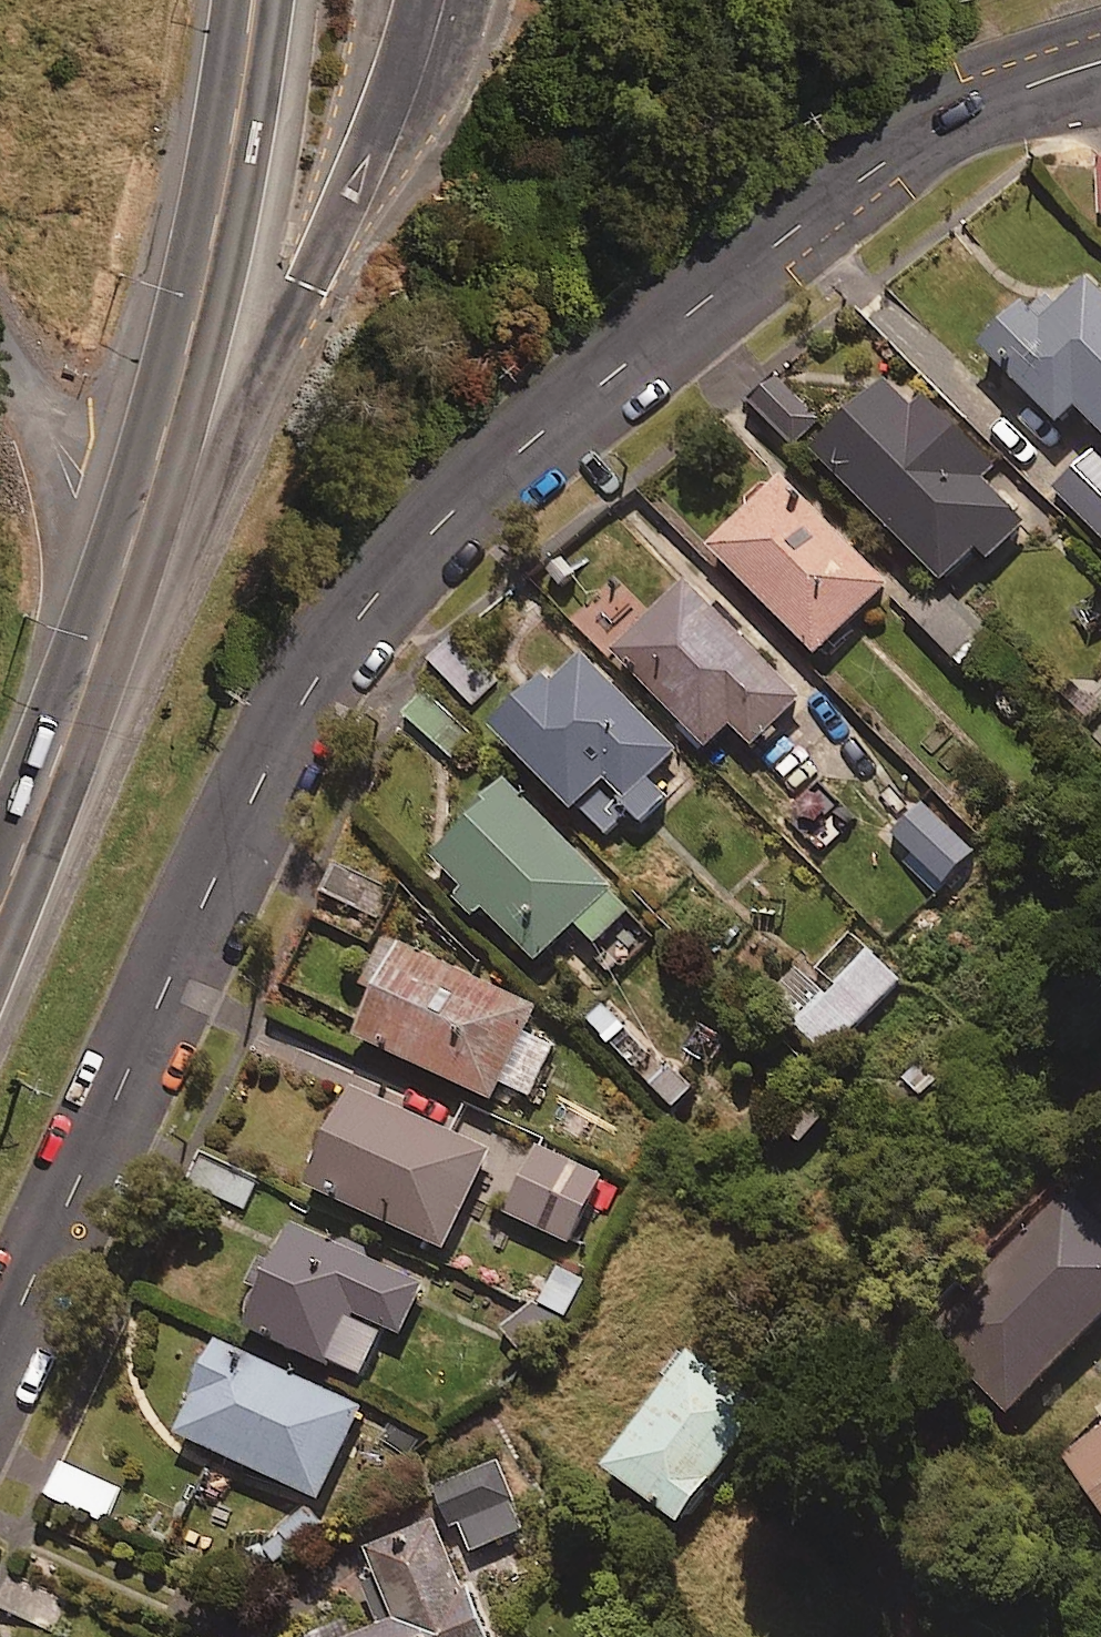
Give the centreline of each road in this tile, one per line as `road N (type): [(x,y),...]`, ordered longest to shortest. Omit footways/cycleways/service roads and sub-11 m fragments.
road 1 (tertiary): [(1100,62),(943,120),(876,166),(551,423),(476,488),(373,600),(289,724),(0,1349)]
road 2 (trunk): [(0,905),(129,553),(177,390),(242,100),(253,0)]

